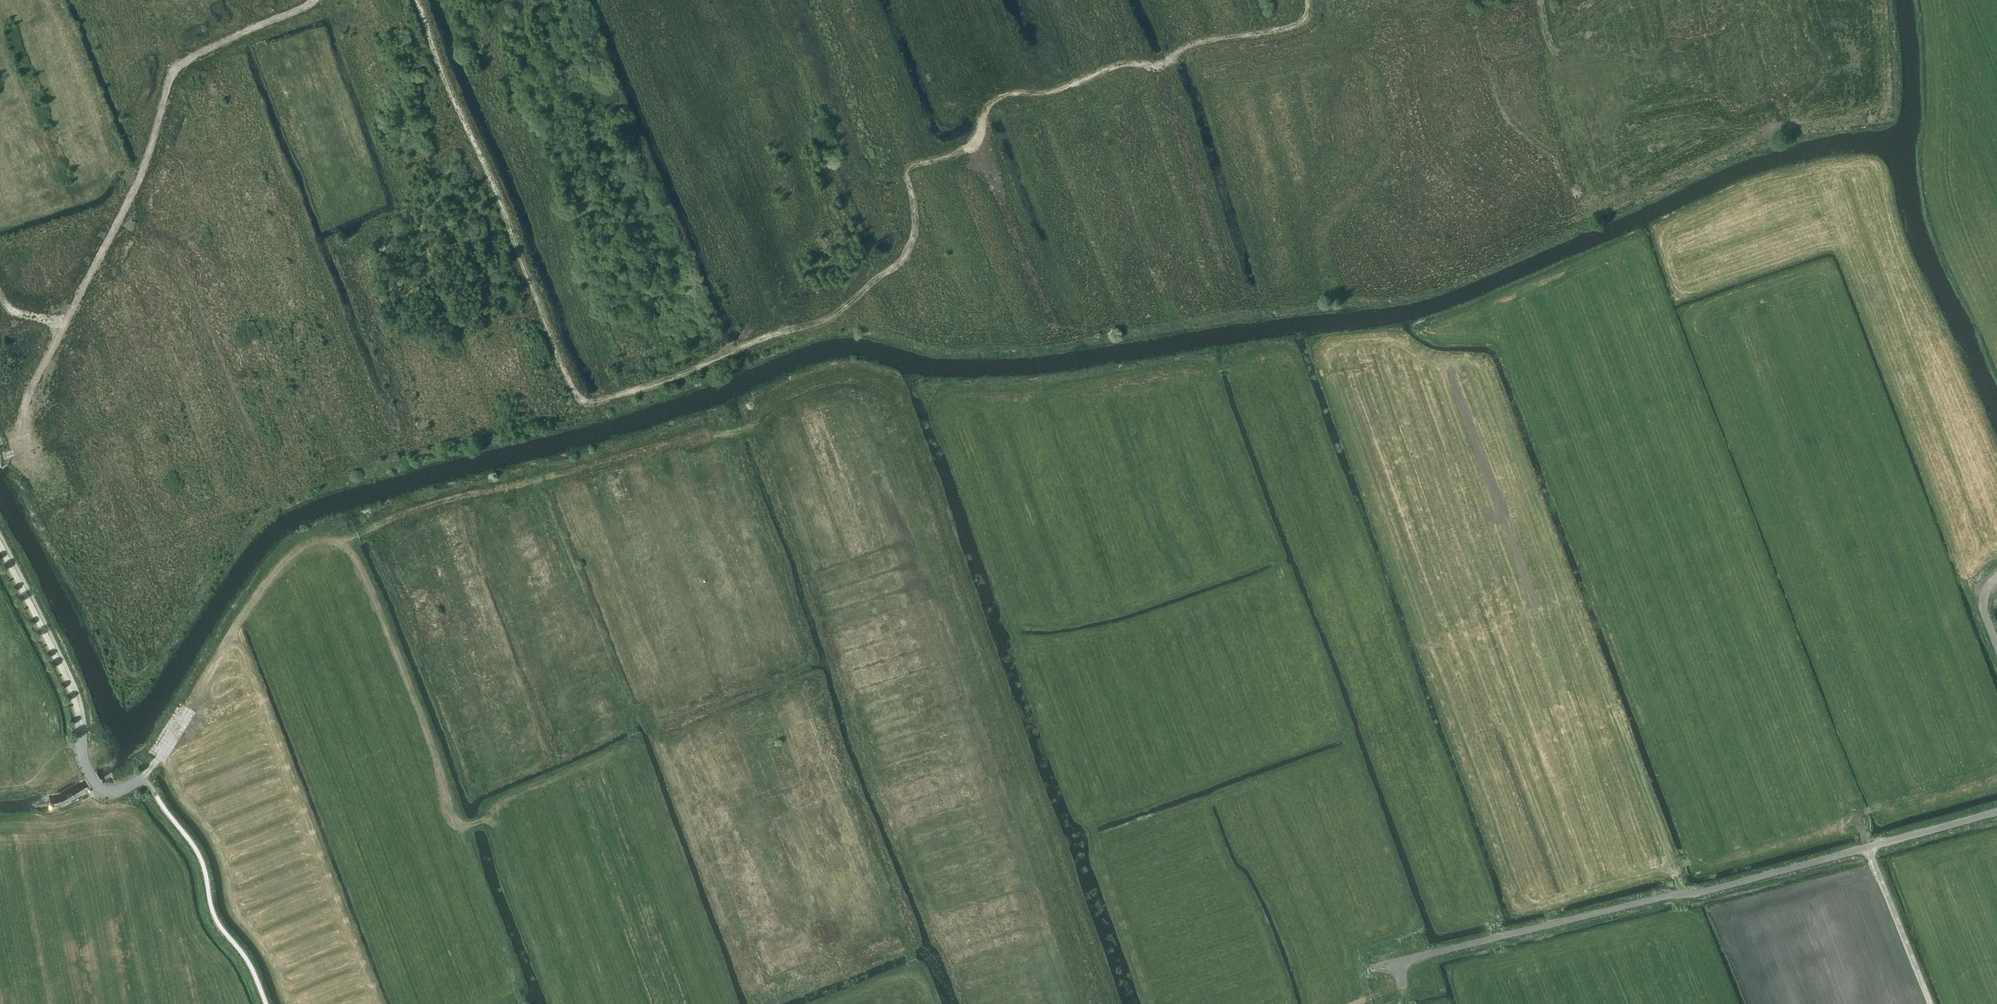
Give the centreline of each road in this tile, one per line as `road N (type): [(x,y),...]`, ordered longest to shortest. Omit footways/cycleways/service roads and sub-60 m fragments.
road 1 (unclassified): [(1382,970),(1705,895),(1996,817)]
road 2 (track): [(0,547),(73,694),(80,741)]

